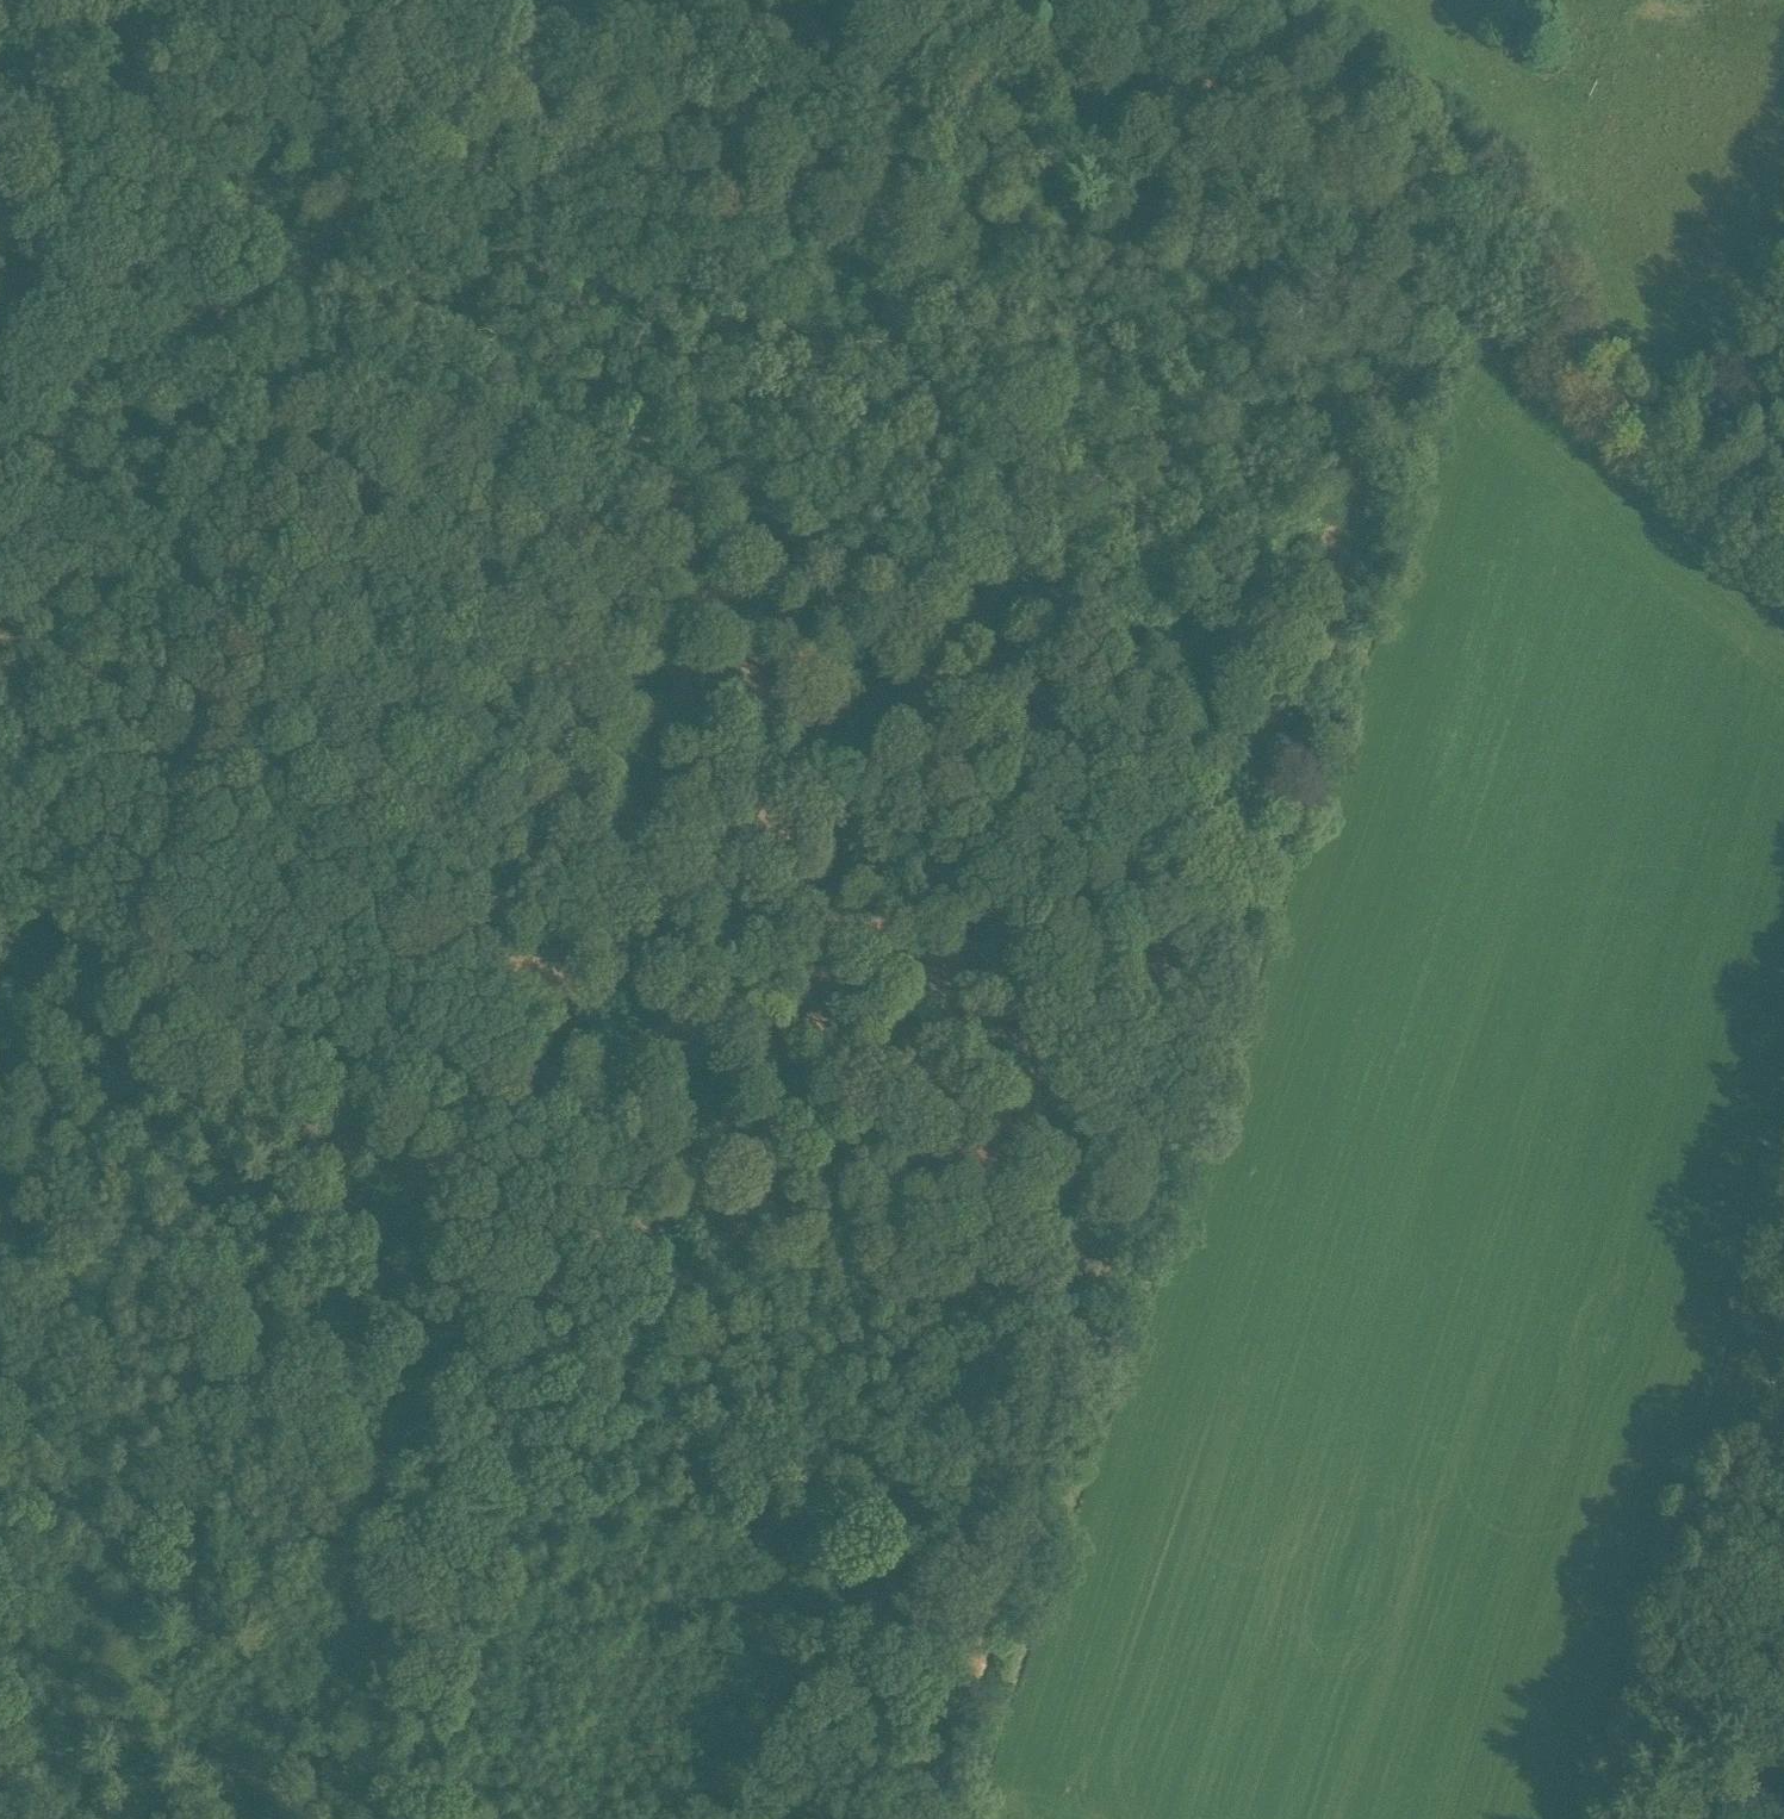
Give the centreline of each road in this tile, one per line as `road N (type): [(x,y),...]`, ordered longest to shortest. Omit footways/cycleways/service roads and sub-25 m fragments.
road 1 (track): [(1481,283),(1397,393),(901,1818)]
road 2 (unclassified): [(1526,305),(1481,283),(1190,194),(735,77),(412,5),(314,7),(0,58)]
road 3 (unclassified): [(1526,305),(1519,252),(1453,160),(1390,104),(1243,0)]
road 4 (unclassified): [(1783,552),(1650,435),(1526,305)]

